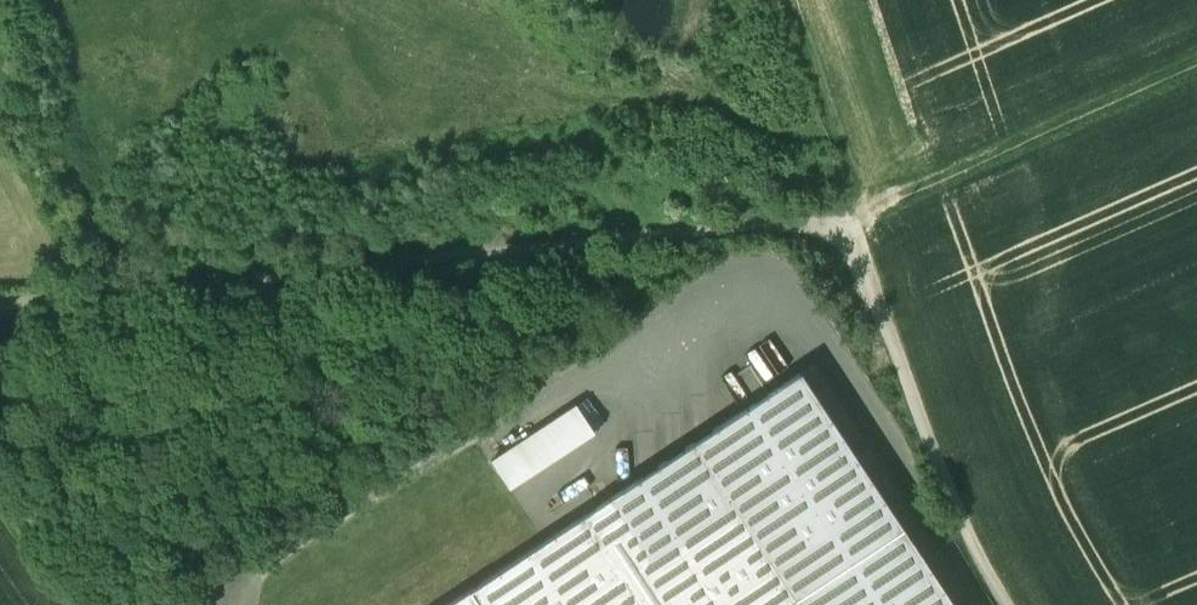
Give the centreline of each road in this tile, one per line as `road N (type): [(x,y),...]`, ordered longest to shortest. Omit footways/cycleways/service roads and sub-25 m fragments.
road 1 (track): [(0,309),(846,215),(914,399),(1008,604)]
road 2 (track): [(846,215),(943,179),(884,0)]
road 3 (track): [(1196,65),(943,179)]

